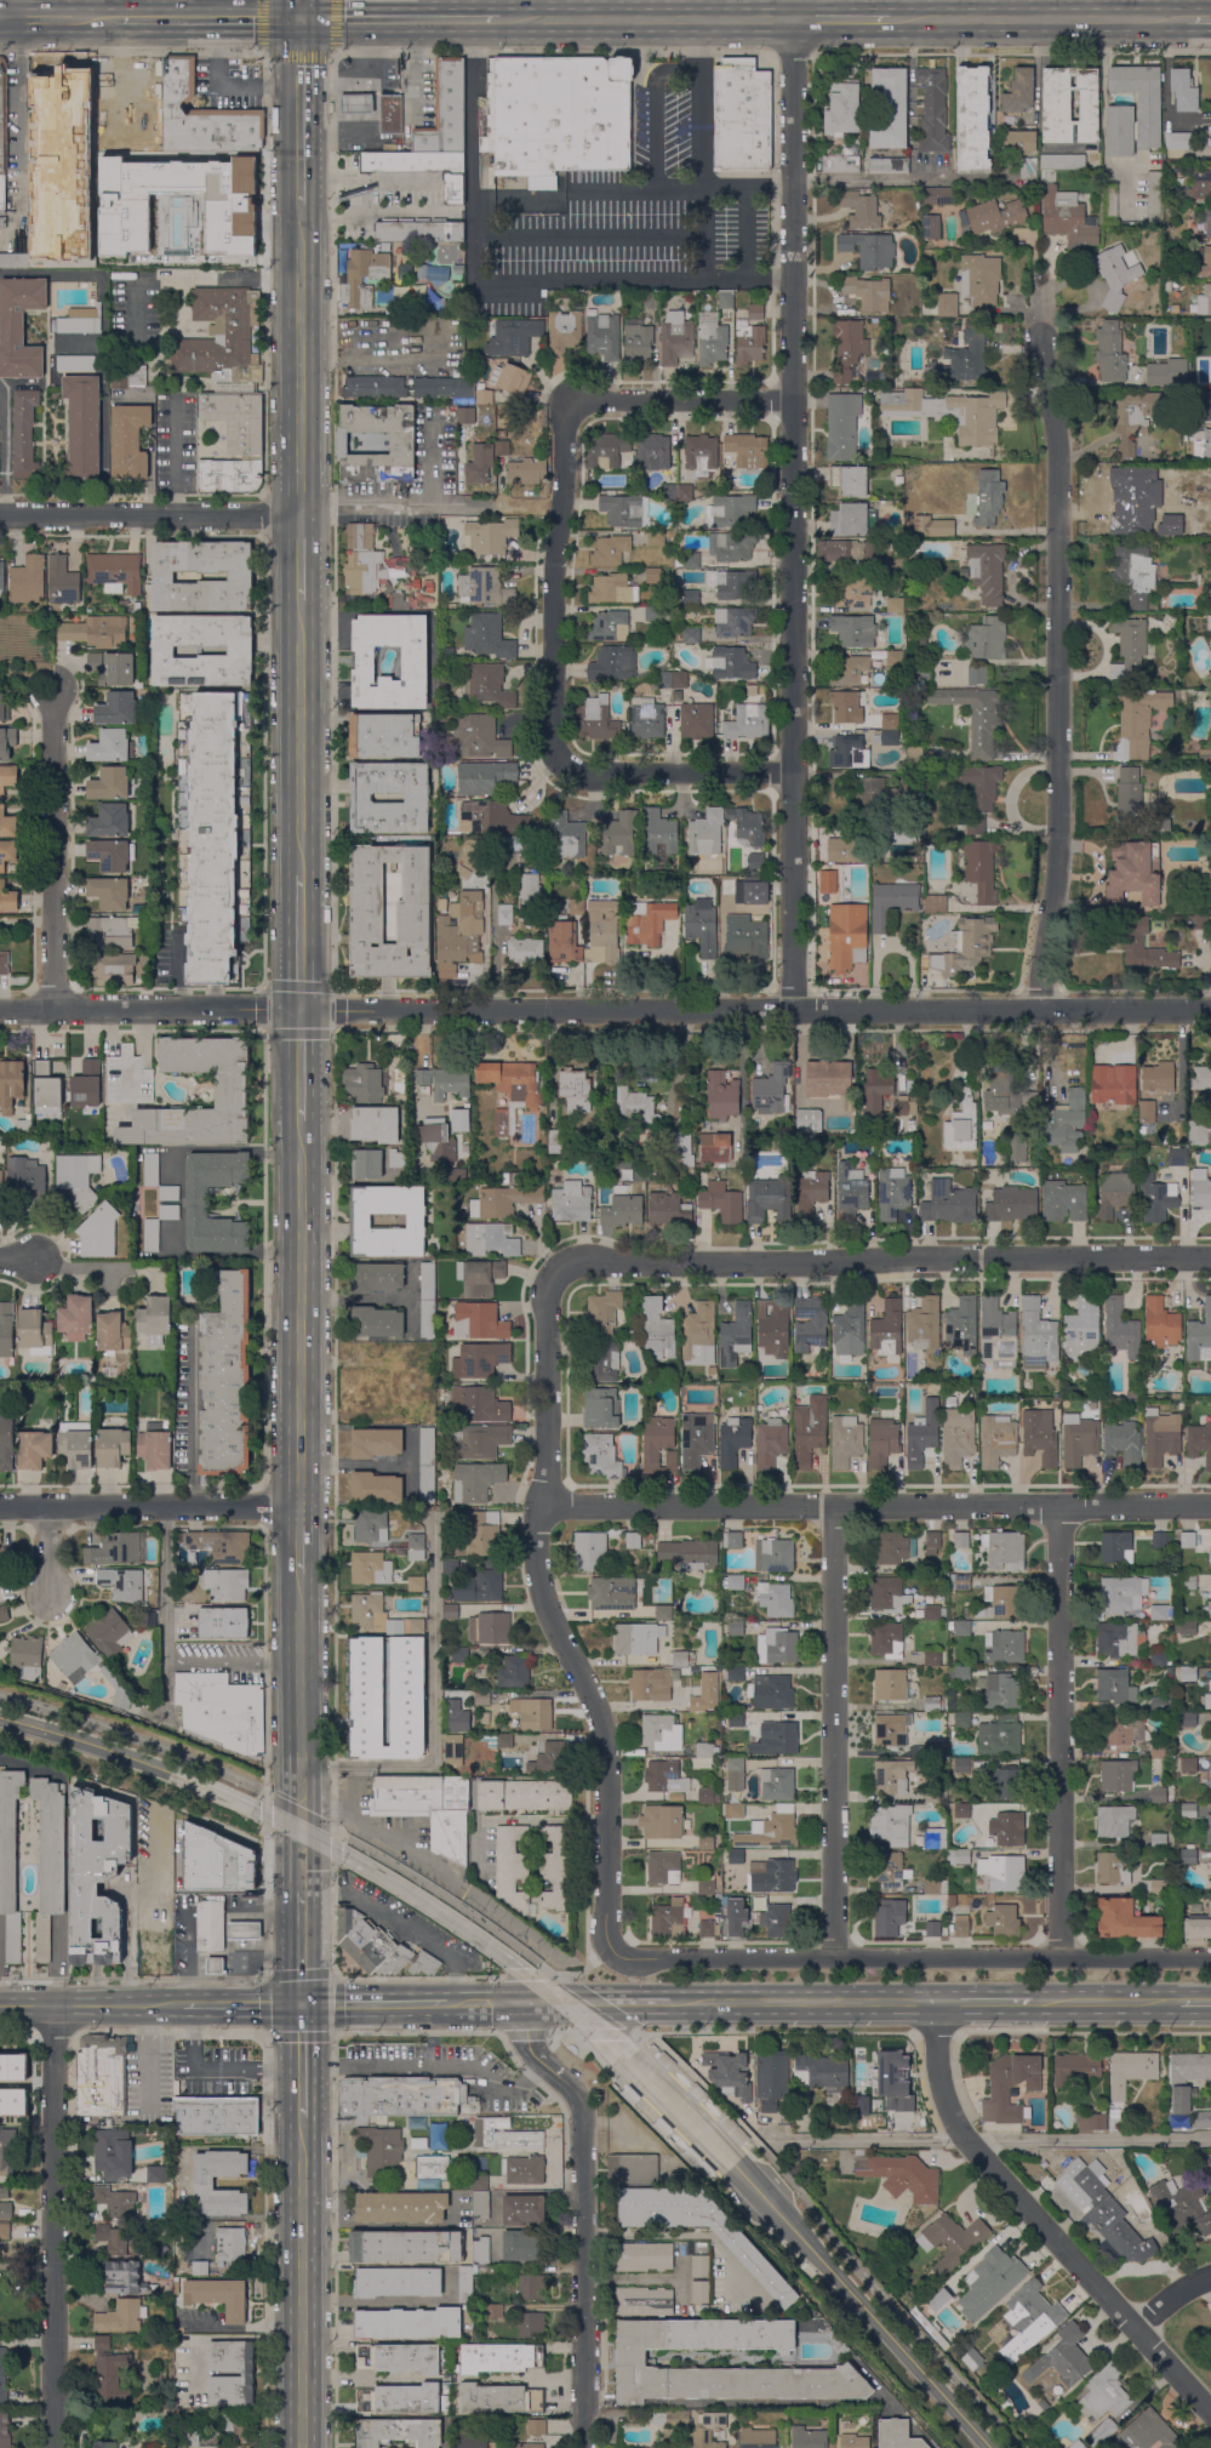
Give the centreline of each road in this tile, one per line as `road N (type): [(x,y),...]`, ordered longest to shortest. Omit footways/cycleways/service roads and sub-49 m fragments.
road 1 (residential): [(792,1011),(793,21)]
road 2 (residential): [(1210,1009),(301,1012)]
road 3 (residential): [(611,1951),(604,1922),(602,1728),(536,1570),(553,1269)]
road 4 (residential): [(1039,1010),(1058,852),(1057,455),(1040,337)]
road 5 (residential): [(1210,1505),(539,1505)]
road 6 (residential): [(1210,1259),(575,1261),(553,1269)]
road 7 (residential): [(611,1951),(633,1959),(1210,1958)]
road 8 (residential): [(1210,2412),(966,2140),(943,2088),(941,2003)]
road 9 (residential): [(584,2447),(581,2106),(527,2048),(525,2003)]
road 10 (residential): [(1061,1957),(1061,1506)]
road 11 (residential): [(833,1506),(834,1956)]
road 12 (residential): [(51,2447),(53,2004)]
road 13 (primary): [(301,1122),(299,1507)]
road 14 (residential): [(566,768),(552,740),(552,586),(570,401)]
road 15 (primary): [(302,2117),(302,2447)]
road 16 (residential): [(53,1011),(55,691)]
road 17 (primary): [(299,1574),(302,1889)]
road 18 (primary): [(298,204),(299,517)]
road 19 (residential): [(301,1012),(0,1011)]
road 20 (residential): [(299,517),(0,518)]
road 21 (residential): [(299,1507),(0,1507)]
road 22 (primary): [(1184,19),(889,21)]
road 23 (primary): [(793,21),(499,19)]
road 24 (primary): [(301,599),(299,874)]
road 25 (secondary): [(941,2003),(668,2003)]
road 26 (residential): [(794,771),(566,768)]
road 27 (residential): [(794,399),(570,401)]
road 28 (primary): [(499,19),(299,19)]
road 29 (primary): [(299,19),(114,21)]
road 30 (primary): [(299,19),(298,204)]
road 31 (secondary): [(165,2004),(0,2005)]
road 32 (secondary): [(1179,2004),(1033,2003)]
road 33 (secondary): [(446,2003),(302,2004)]
road 34 (primary): [(299,874),(301,1012)]
road 35 (secondary): [(302,2004),(165,2004)]

